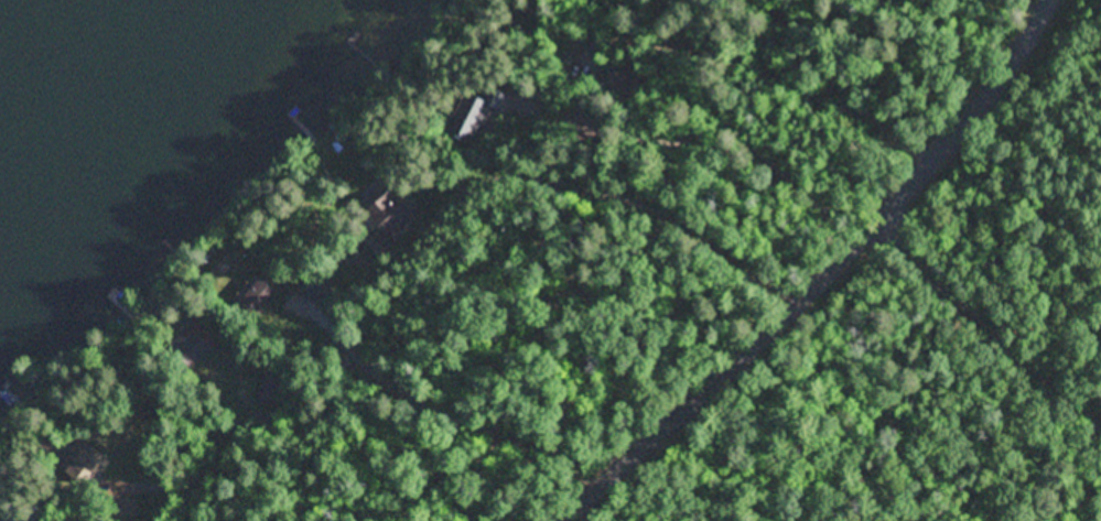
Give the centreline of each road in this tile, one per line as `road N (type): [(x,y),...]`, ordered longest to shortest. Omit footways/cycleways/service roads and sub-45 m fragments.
road 1 (residential): [(561,520),(805,301),(992,91),(1051,0)]
road 2 (residential): [(884,215),(978,310),(1100,413)]

